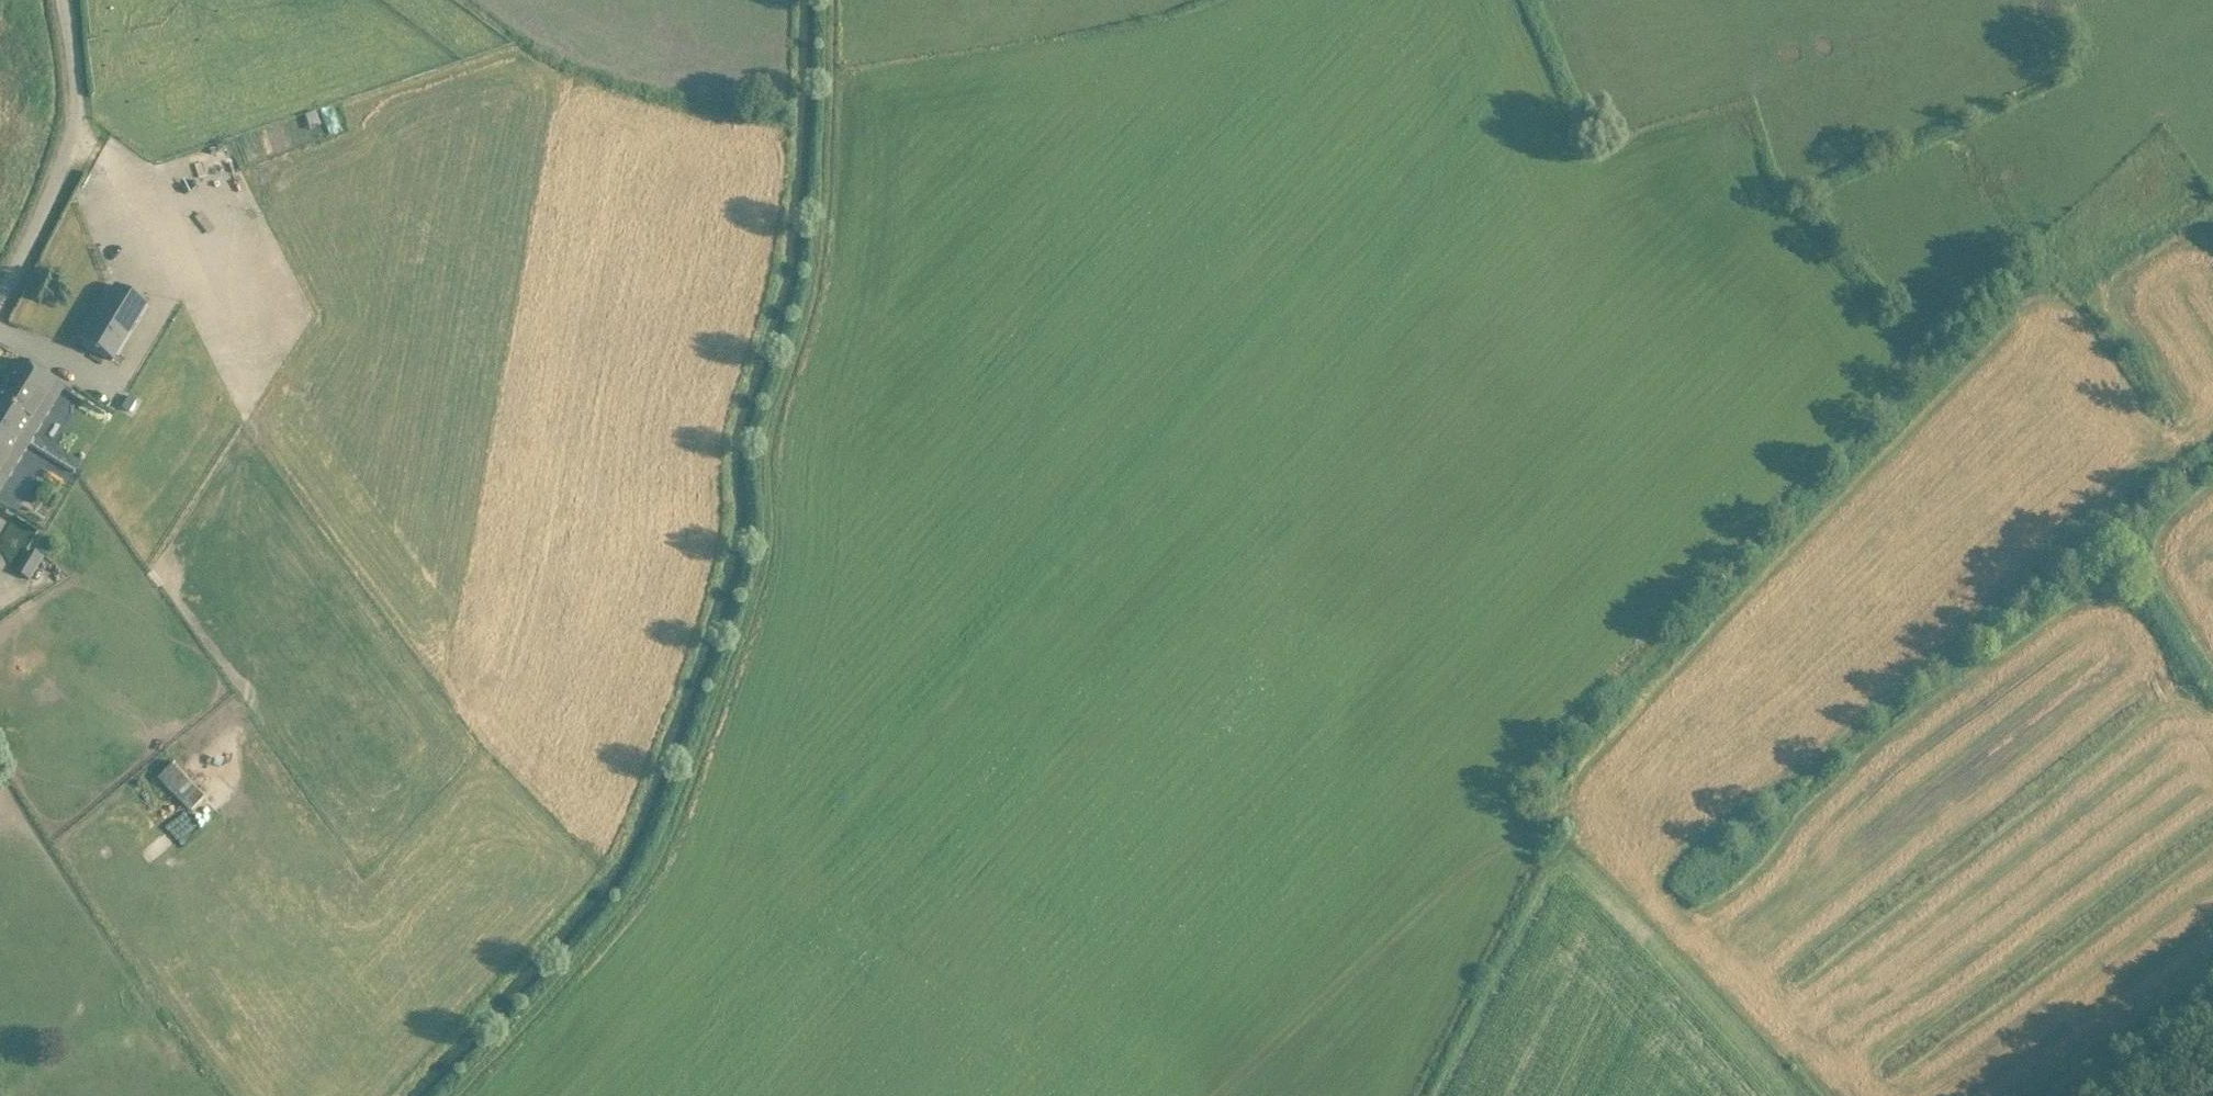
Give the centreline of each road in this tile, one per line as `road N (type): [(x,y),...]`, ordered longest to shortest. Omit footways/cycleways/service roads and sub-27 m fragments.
road 1 (unclassified): [(0,294),(72,131),(67,22)]

